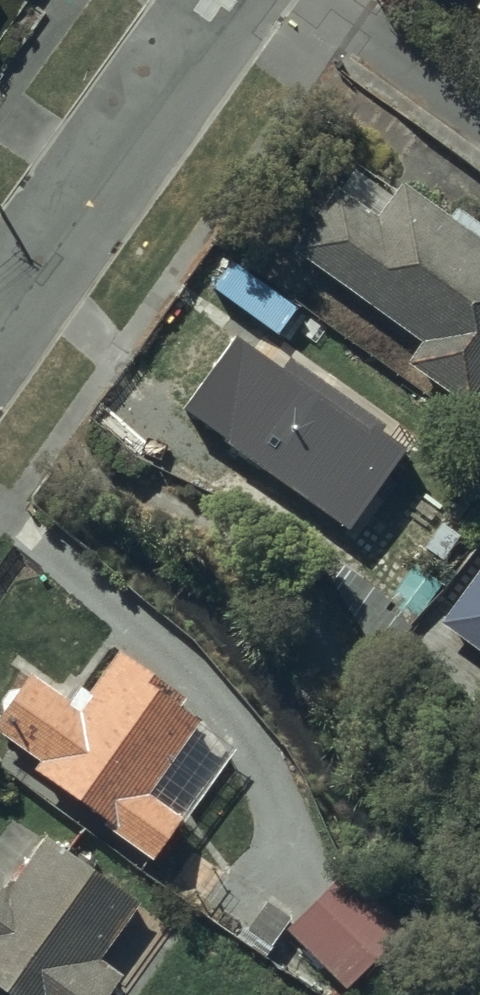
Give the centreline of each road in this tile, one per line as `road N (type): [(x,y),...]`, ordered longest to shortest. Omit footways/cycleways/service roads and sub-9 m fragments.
road 1 (residential): [(0,324),(228,0)]
road 2 (residential): [(479,112),(322,0)]

